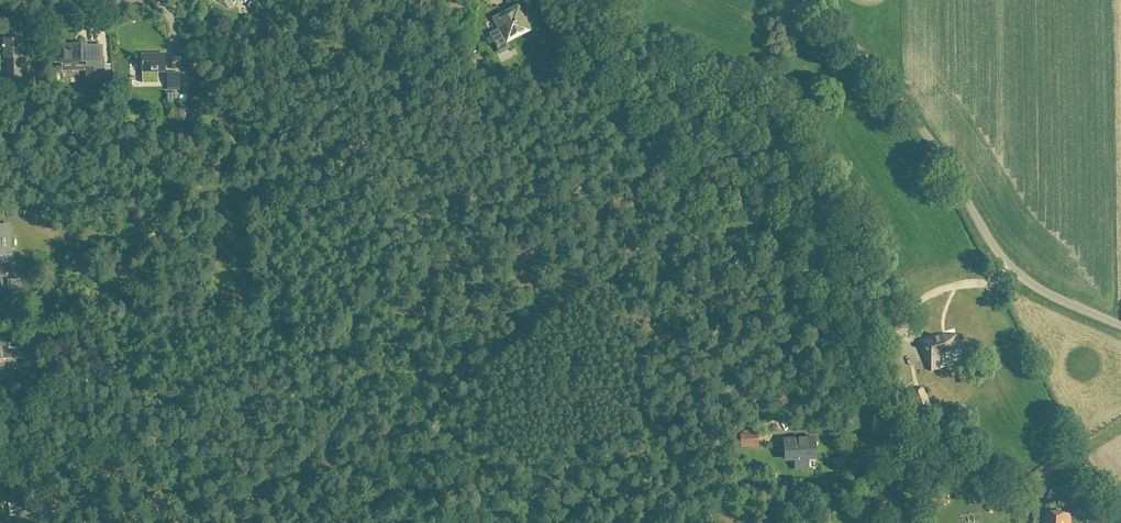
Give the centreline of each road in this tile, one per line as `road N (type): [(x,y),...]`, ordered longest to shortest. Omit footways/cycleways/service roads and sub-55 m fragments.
road 1 (track): [(625,0),(671,84),(753,176),(840,315),(919,522)]
road 2 (unclassified): [(1120,327),(1042,293),(1011,267),(896,93),(810,0)]
road 3 (track): [(1040,522),(1055,474),(1120,424)]
road 4 (residential): [(0,3),(123,0)]

